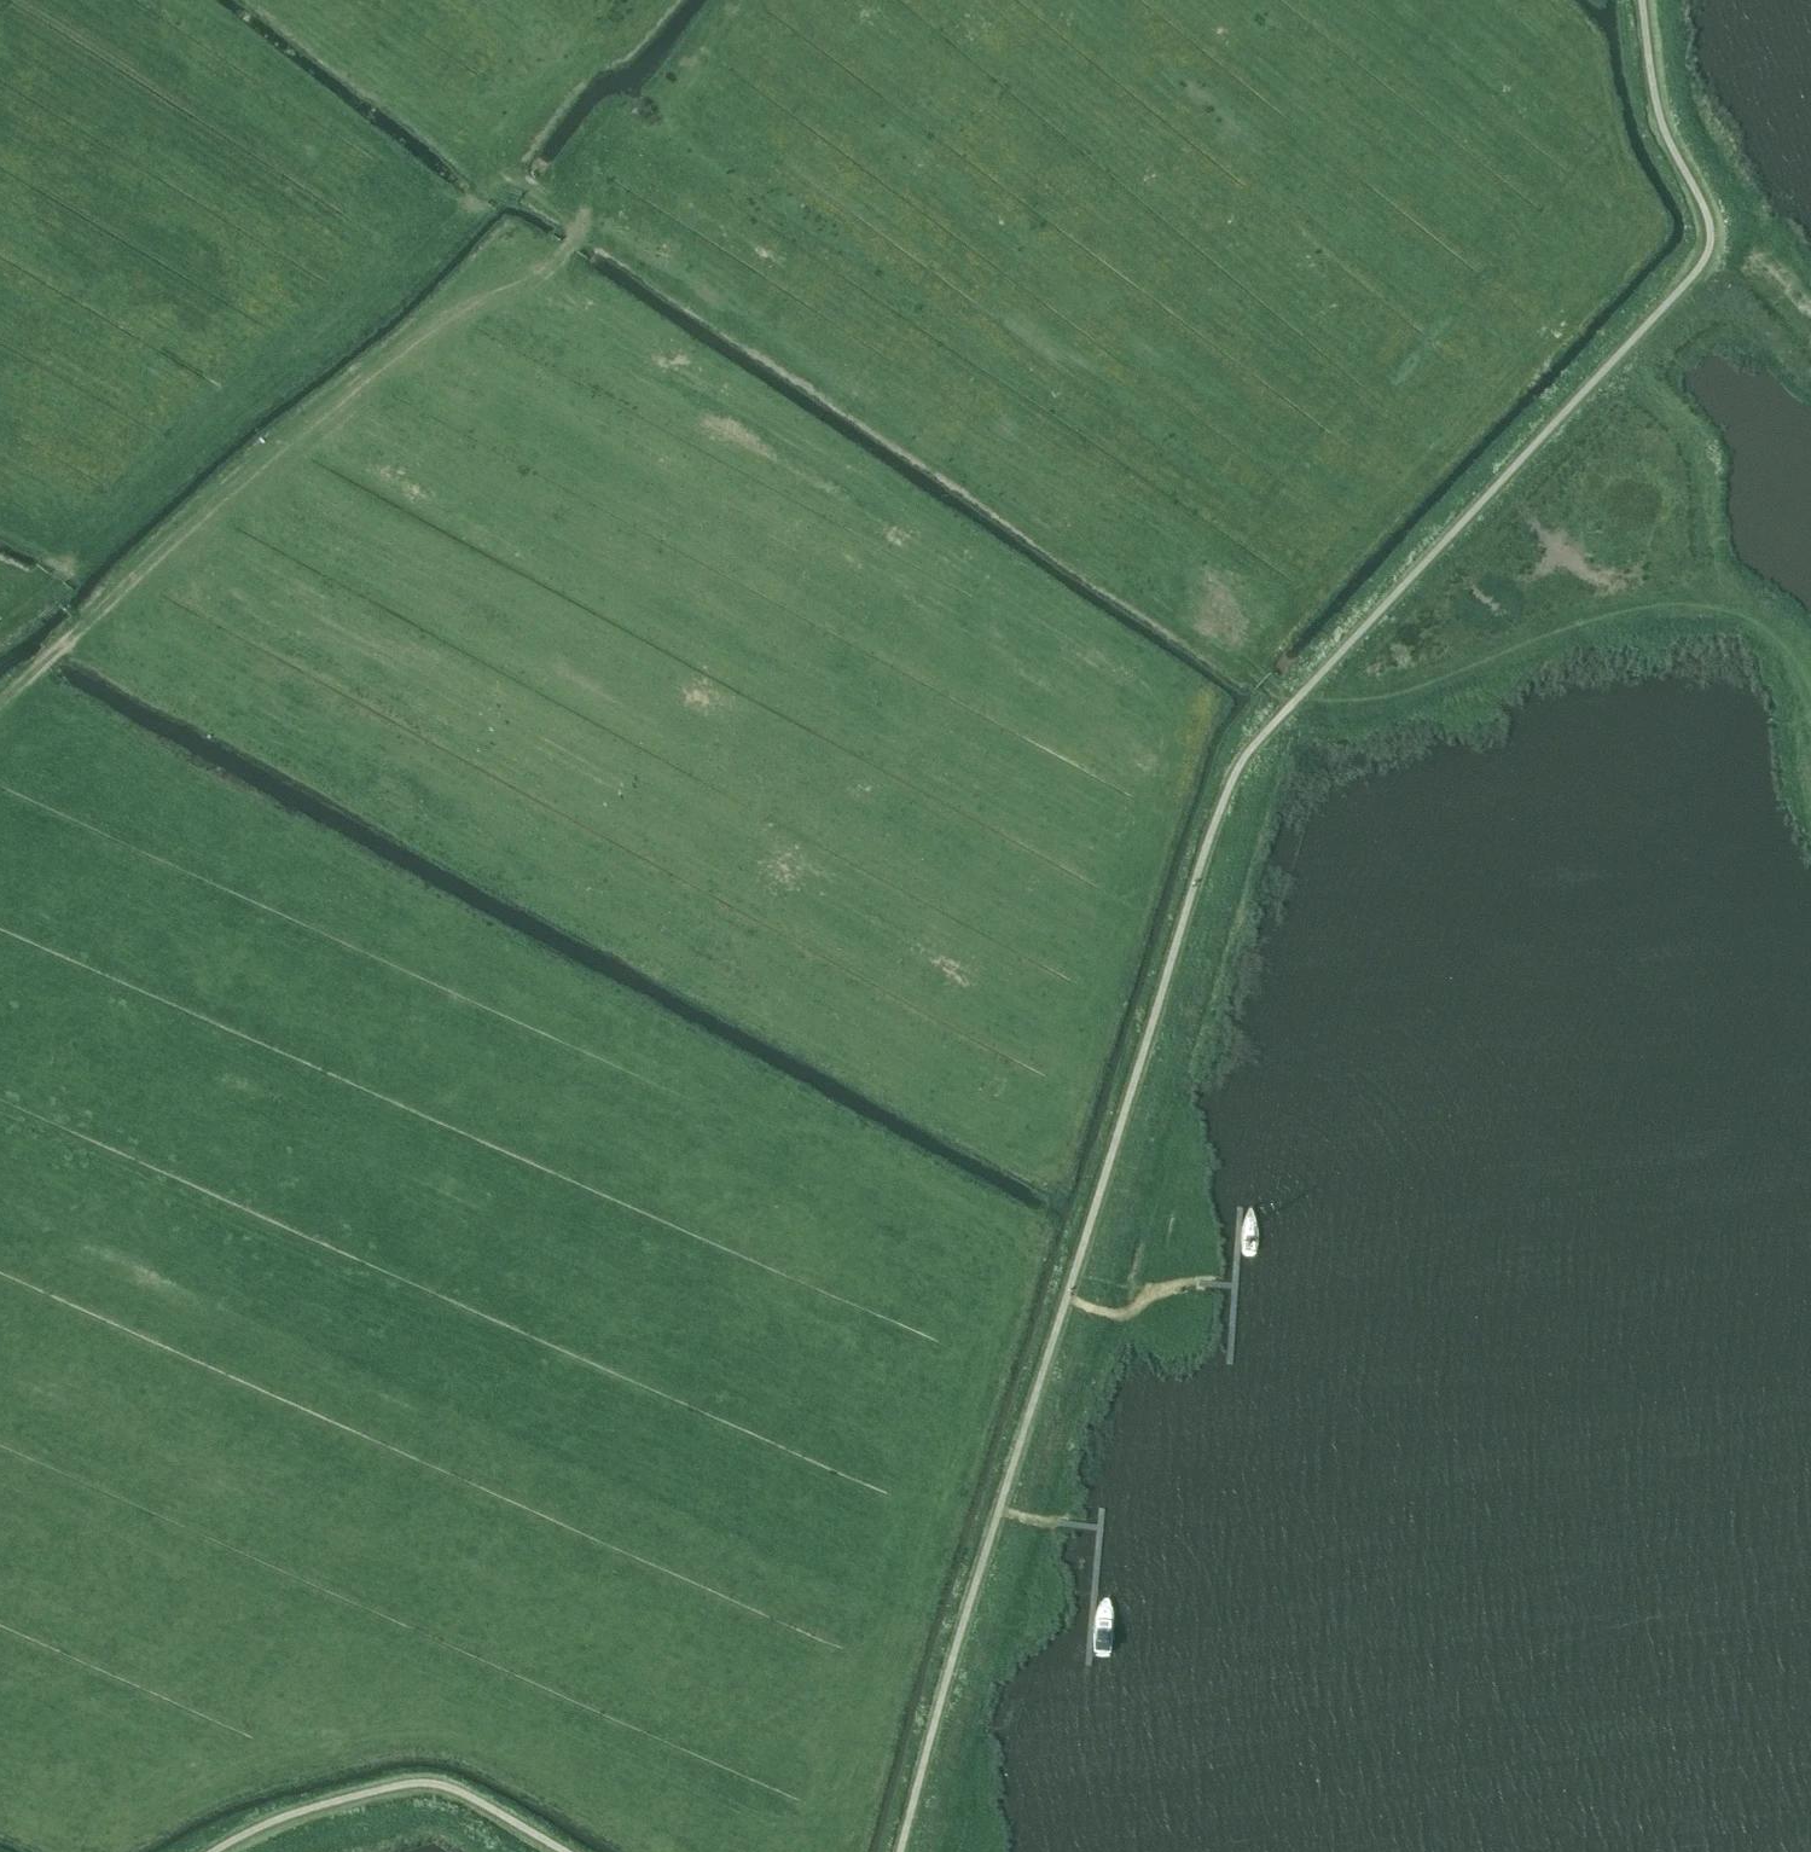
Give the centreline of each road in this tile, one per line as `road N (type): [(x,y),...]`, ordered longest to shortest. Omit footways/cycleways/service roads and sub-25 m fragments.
road 1 (track): [(1300,697),(1369,702),(1579,628),(1690,604),(1752,621),(1789,659),(1810,706)]

